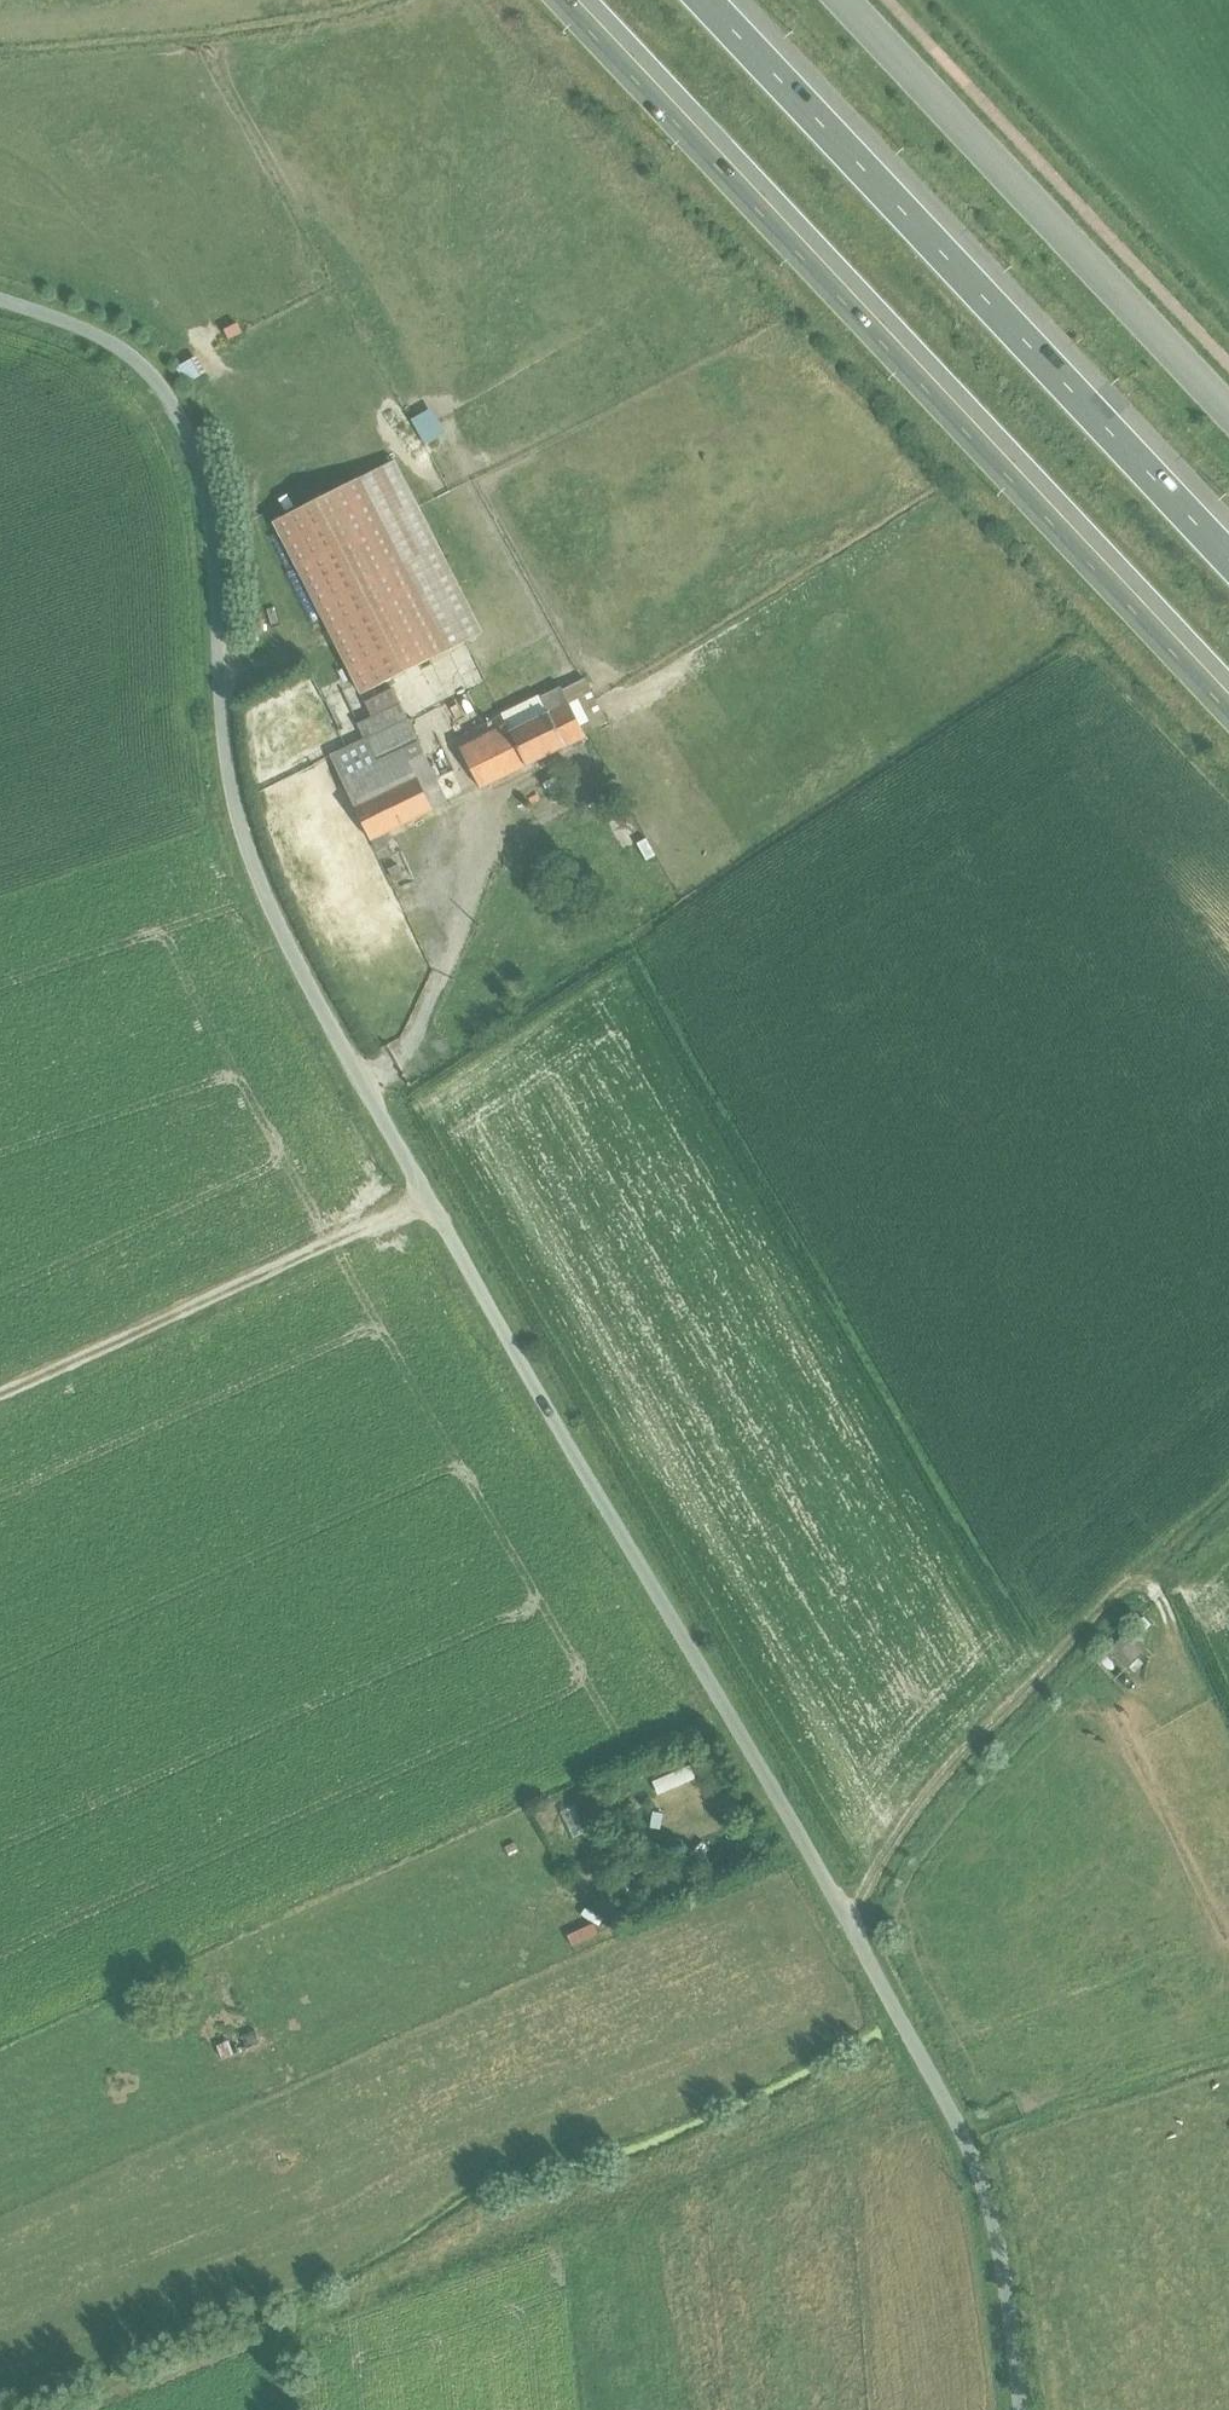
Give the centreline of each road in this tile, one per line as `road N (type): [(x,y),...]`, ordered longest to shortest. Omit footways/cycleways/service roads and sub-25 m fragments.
road 1 (unclassified): [(0,298),(117,344),(177,405),(212,522),(229,764),(273,910),(427,1196),(861,1937),(952,2109),(991,2214),(1024,2409)]
road 2 (trunk): [(581,0),(1228,692)]
road 3 (trunk): [(1228,561),(704,0)]
road 4 (unclassified): [(1228,413),(844,0)]

